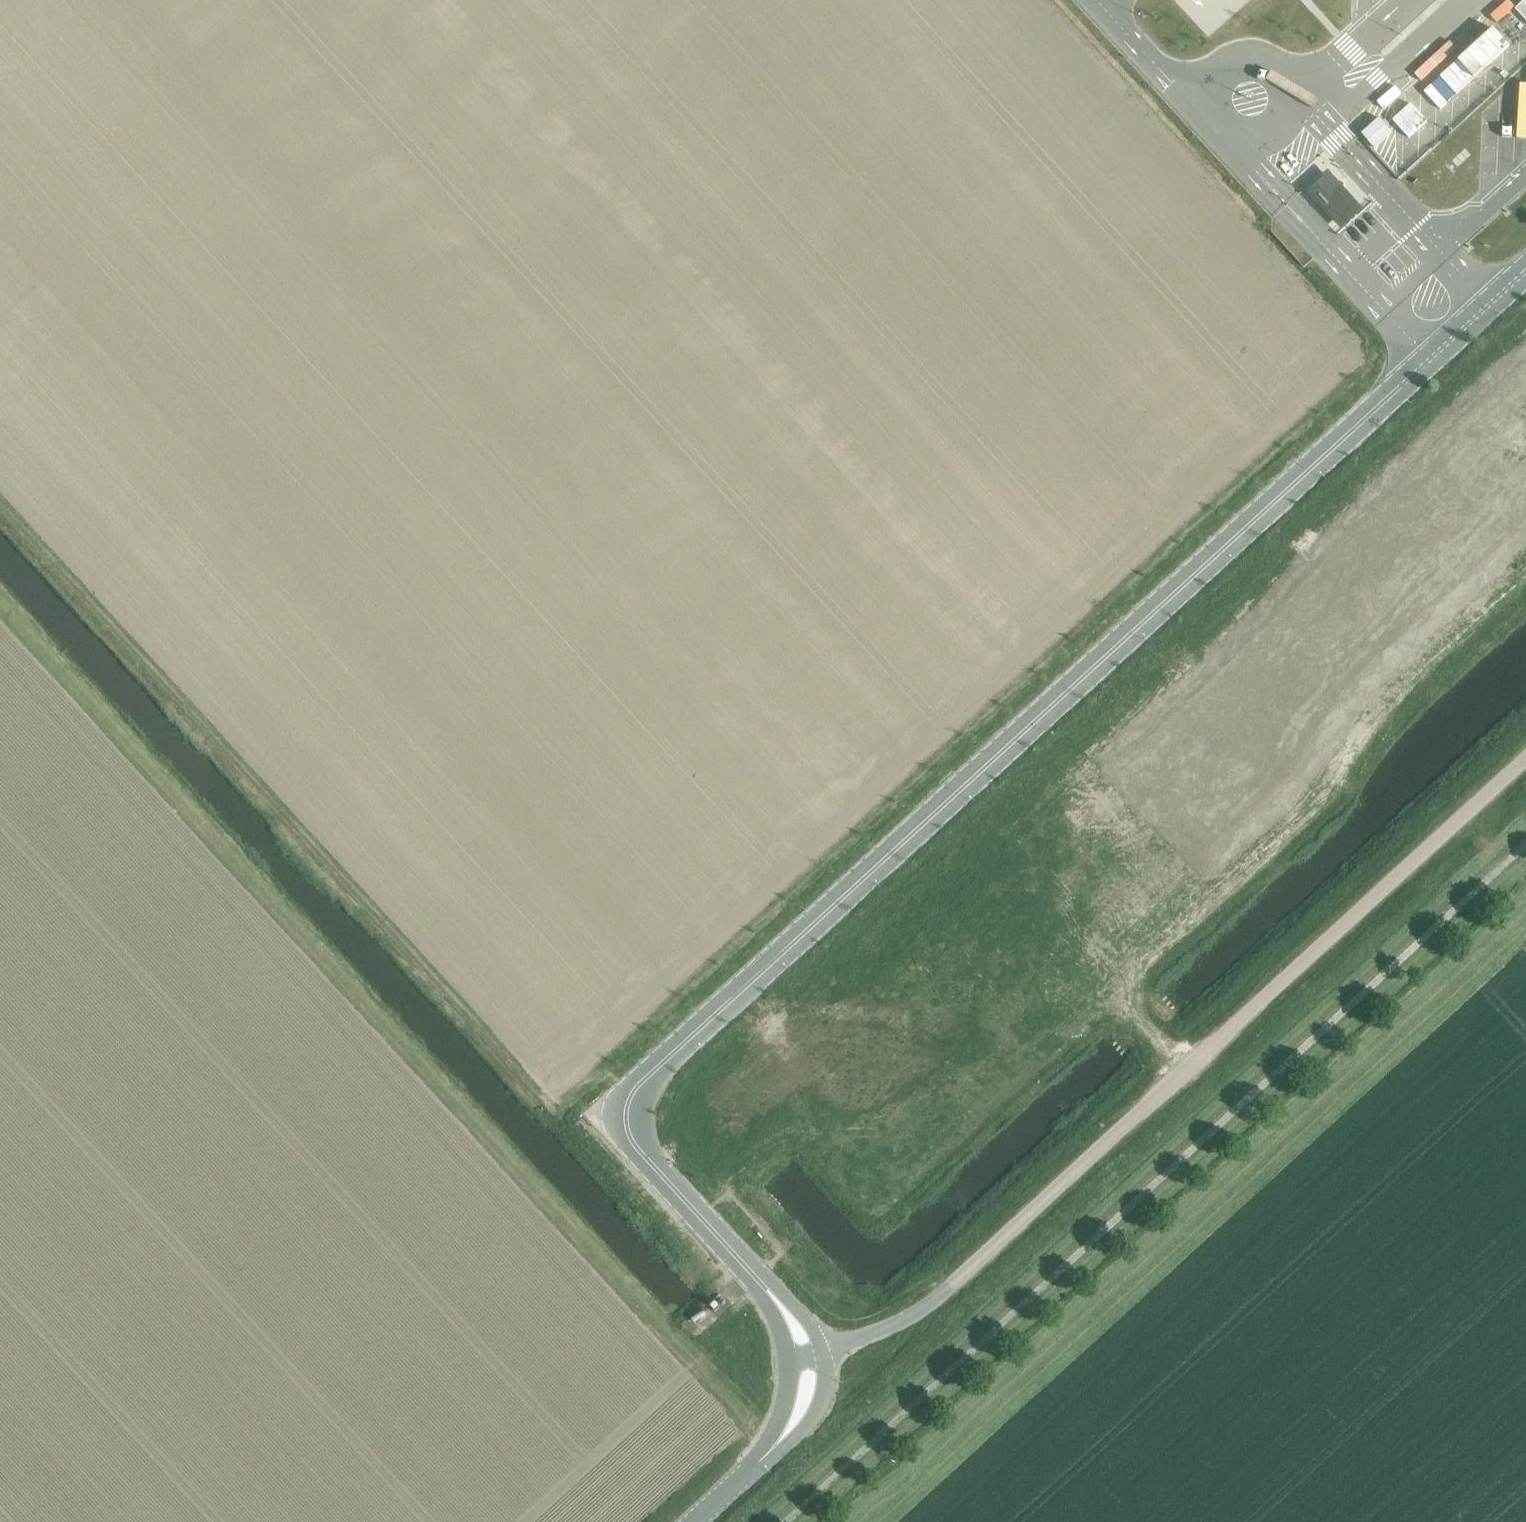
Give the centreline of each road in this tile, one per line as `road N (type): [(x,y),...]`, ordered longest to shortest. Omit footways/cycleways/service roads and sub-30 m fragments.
road 1 (tertiary): [(1525,267),(644,1081),(631,1103),(640,1143),(755,1272)]
road 2 (unclassified): [(824,1351),(922,1310),(948,1289),(1525,756)]
road 3 (tertiary): [(754,1467),(823,1407),(824,1351)]

